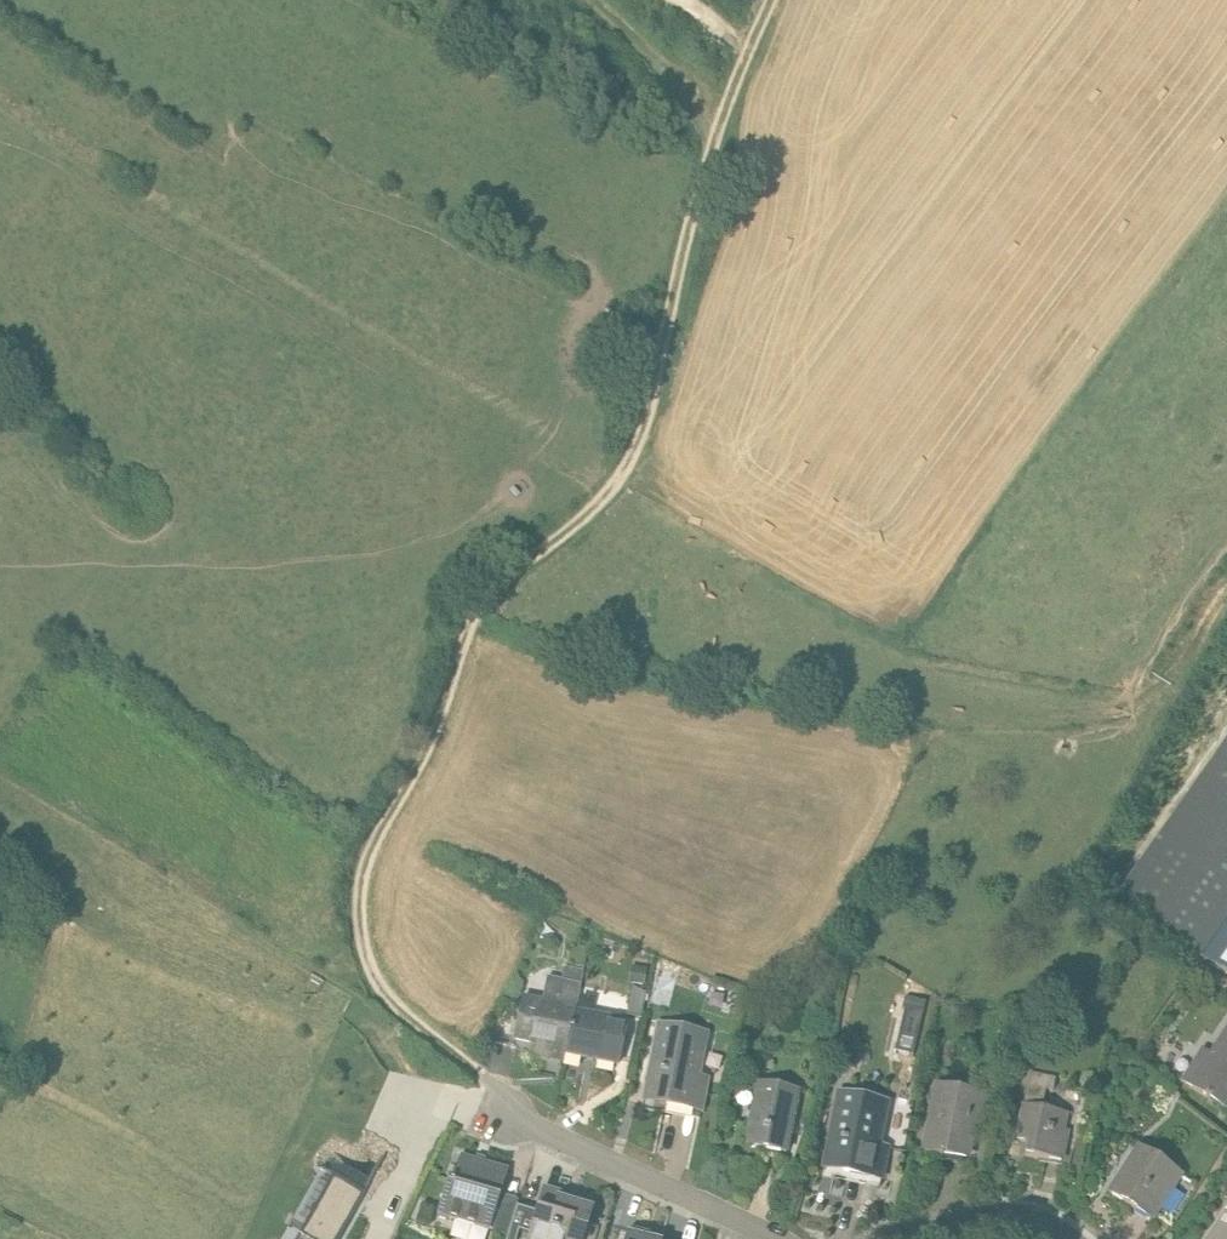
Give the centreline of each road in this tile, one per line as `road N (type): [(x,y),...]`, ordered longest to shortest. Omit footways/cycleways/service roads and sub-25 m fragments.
road 1 (track): [(490,1082),(381,988),(360,923),(363,875),(423,751),(474,612),(500,580),(598,502),(636,444),(702,182),(770,0)]
road 2 (residential): [(779,1238),(507,1115),(490,1082)]
road 3 (residential): [(903,1238),(1010,1216),(1067,1238)]

